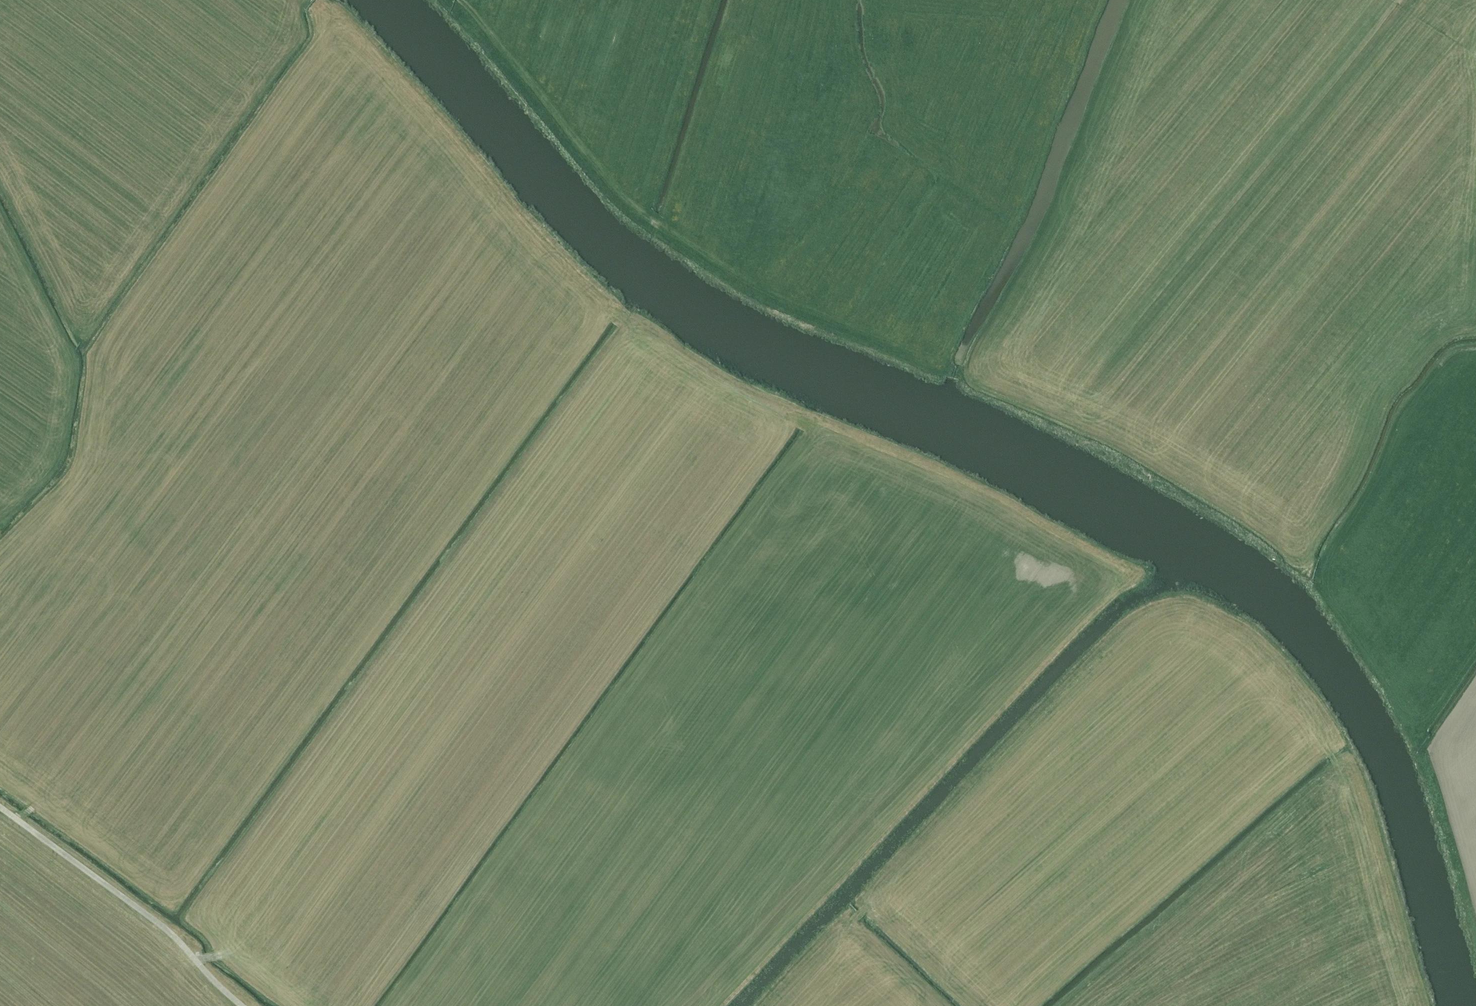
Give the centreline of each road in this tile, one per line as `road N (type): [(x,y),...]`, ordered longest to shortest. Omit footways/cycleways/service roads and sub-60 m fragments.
road 1 (track): [(0,807),(168,930),(243,1005)]

